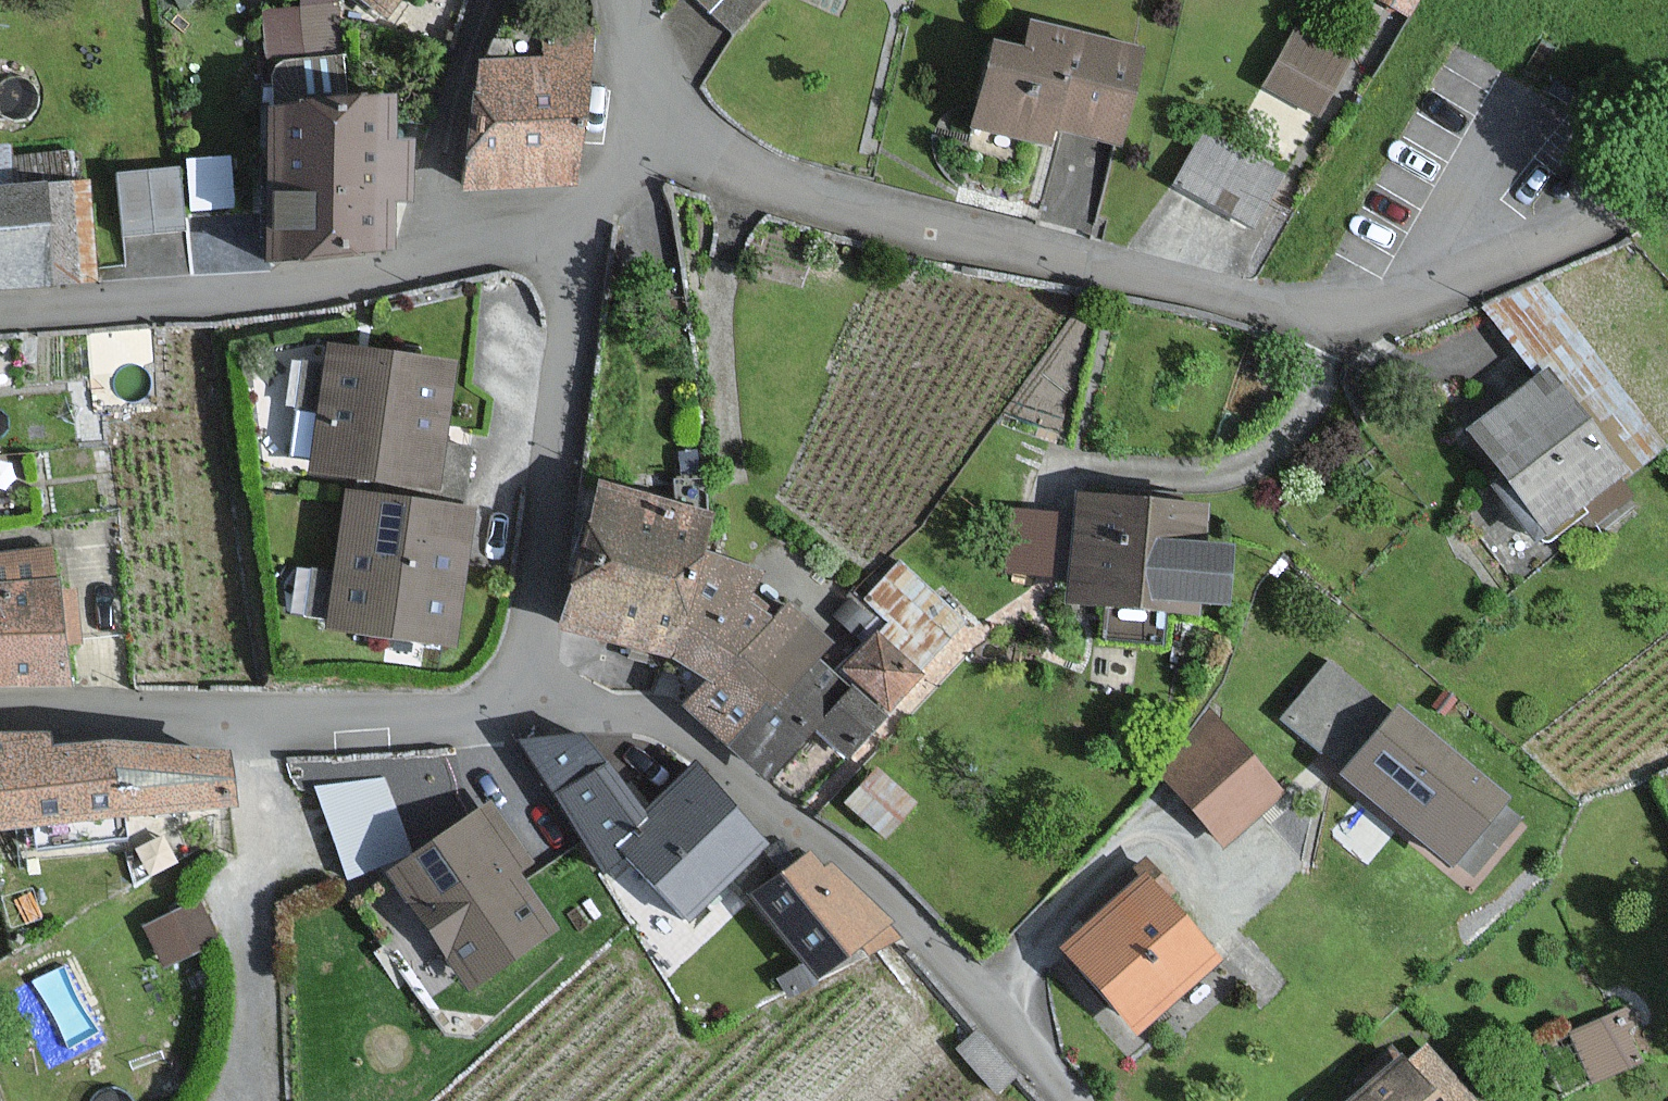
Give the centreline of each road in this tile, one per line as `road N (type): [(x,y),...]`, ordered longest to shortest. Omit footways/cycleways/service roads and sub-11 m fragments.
road 1 (residential): [(617,112),(700,154),(862,207),(1345,308),(1398,305),(1546,243)]
road 2 (residential): [(1069,1100),(906,919),(725,772),(631,716),(520,711)]
road 3 (residential): [(0,305),(238,289),(414,263),(591,222)]
road 4 (residential): [(520,711),(0,714)]
road 5 (residential): [(591,222),(520,711)]
road 6 (track): [(1667,157),(1546,243)]

